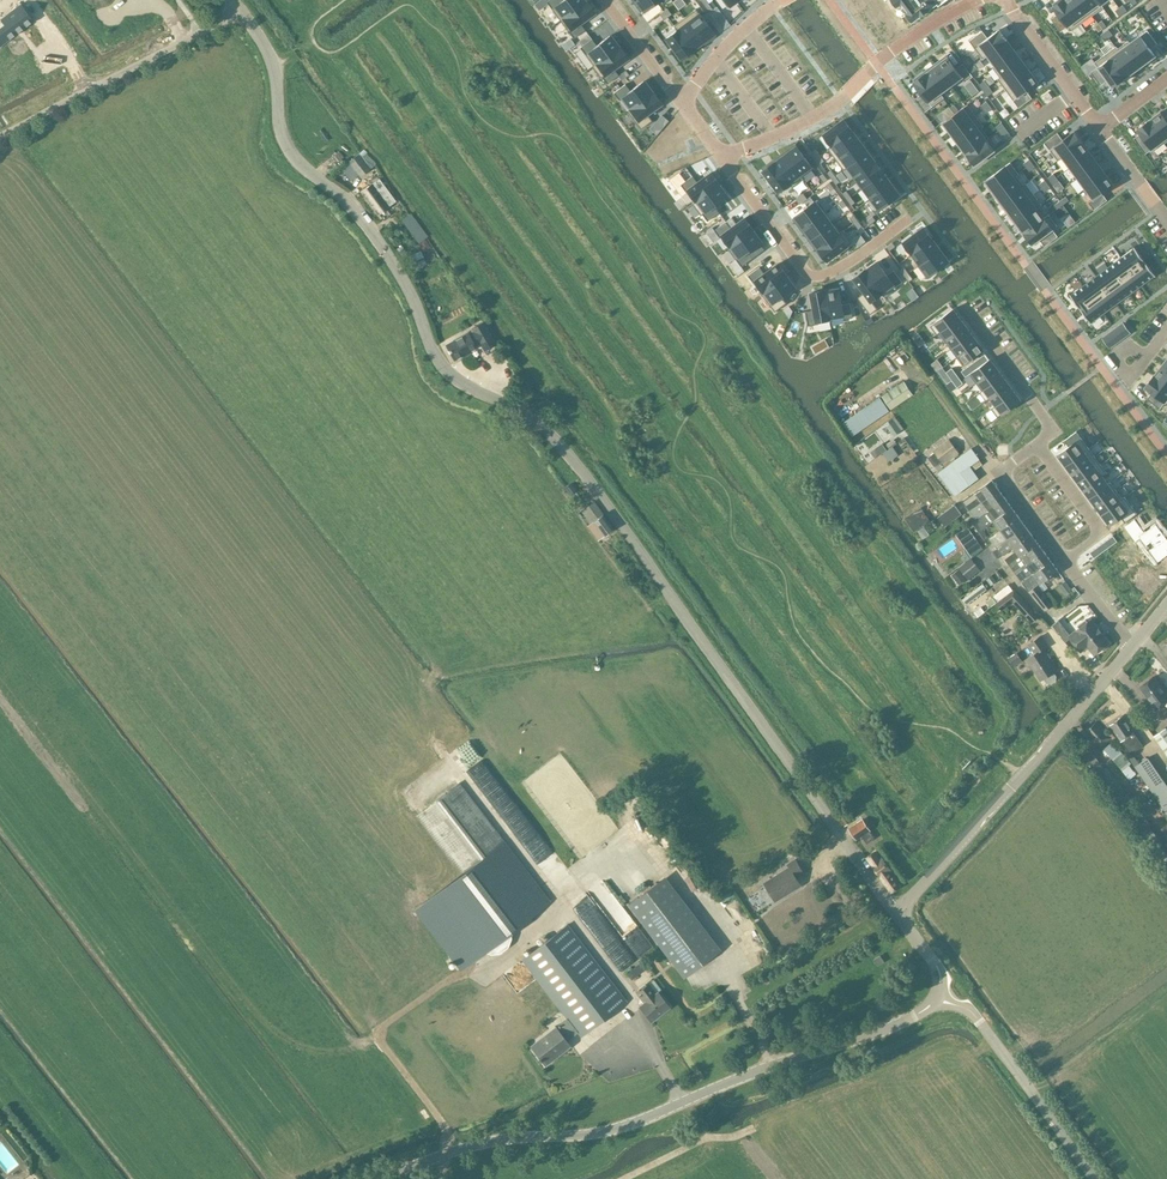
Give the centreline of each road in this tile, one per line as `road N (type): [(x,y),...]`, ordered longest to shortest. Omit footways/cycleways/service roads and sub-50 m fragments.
road 1 (tertiary): [(894,912),(556,438),(442,370),(409,289),(357,212),(286,147),(269,50),(241,11)]
road 2 (unclassified): [(380,1178),(476,1145),(629,1125),(864,1037),(938,999)]
road 3 (tertiary): [(894,912),(1130,648)]
road 4 (residential): [(975,0),(813,118),(723,155)]
road 5 (unclassified): [(0,136),(241,11)]
road 6 (residential): [(723,155),(808,277),(831,274),(909,219)]
road 7 (tertiary): [(1094,1178),(978,1019),(938,999)]
road 8 (track): [(455,976),(377,1035),(456,1151)]
road 9 (residential): [(1036,444),(1050,425),(962,303)]
road 10 (residential): [(1099,130),(1004,0)]
road 11 (residential): [(1063,562),(1102,531),(1036,444)]
road 12 (track): [(622,1178),(702,1139),(751,1128)]
road 13 (residential): [(686,103),(715,58),(777,0)]
road 14 (residential): [(604,0),(686,103)]

